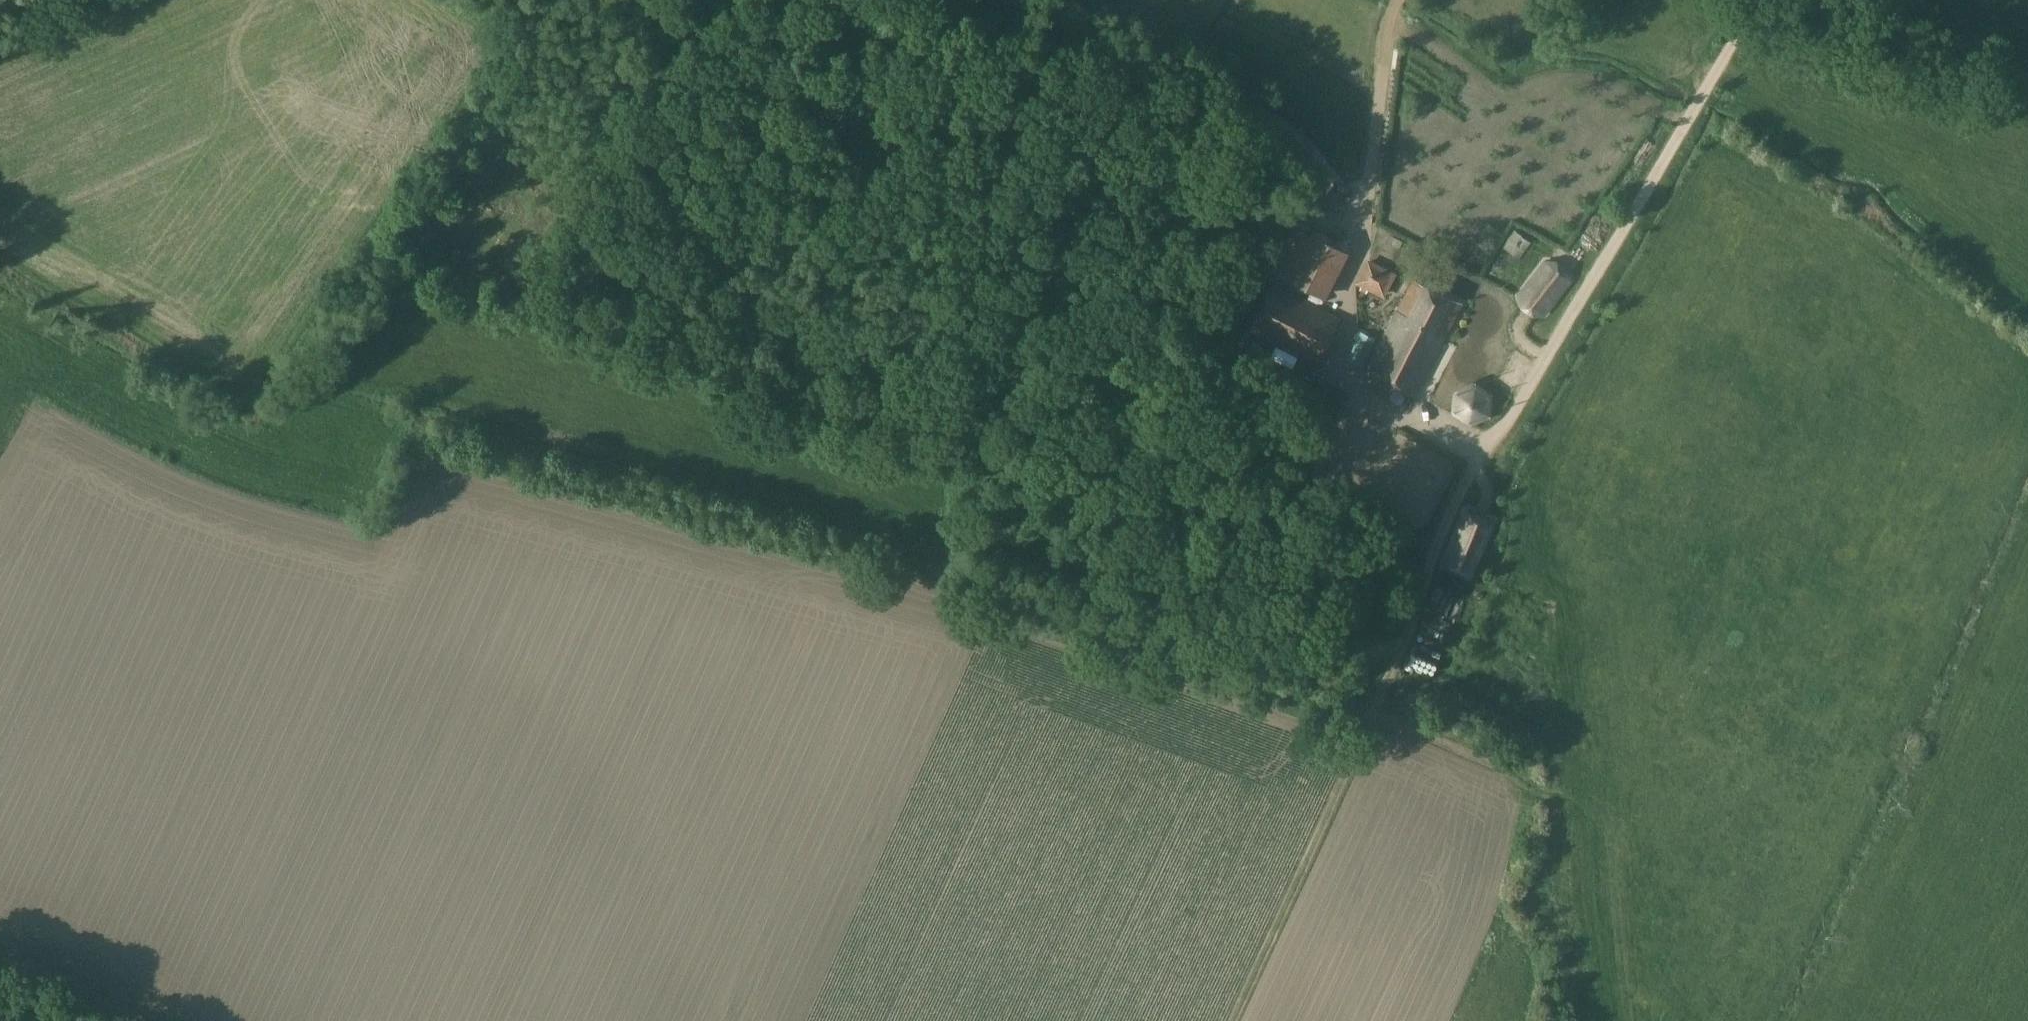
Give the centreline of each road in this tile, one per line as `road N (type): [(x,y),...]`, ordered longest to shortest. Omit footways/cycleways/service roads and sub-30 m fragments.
road 1 (track): [(1226,1020),(1439,535),(1594,280)]

